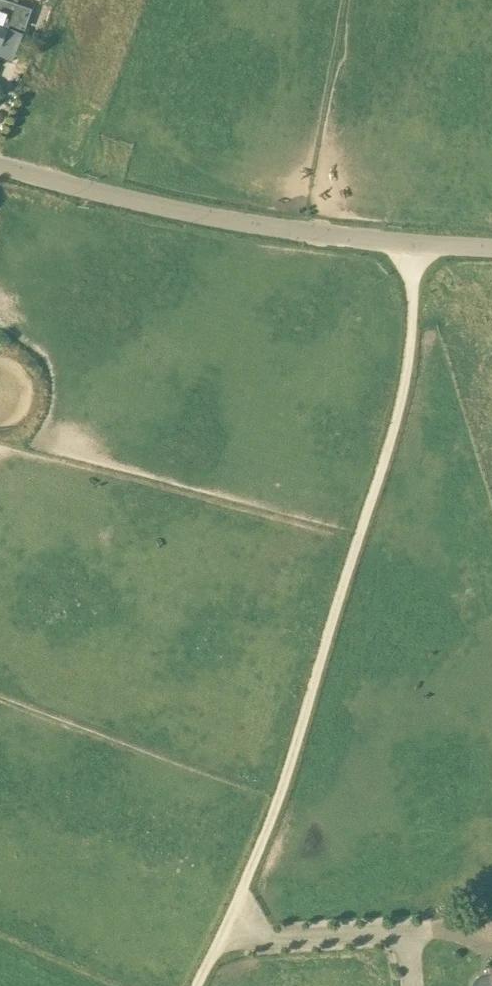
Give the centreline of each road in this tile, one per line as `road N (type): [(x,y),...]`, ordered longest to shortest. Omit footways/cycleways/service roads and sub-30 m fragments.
road 1 (track): [(419,245),(409,384),(274,810),(190,985)]
road 2 (unclassified): [(0,163),(211,218),(349,240),(491,249)]

